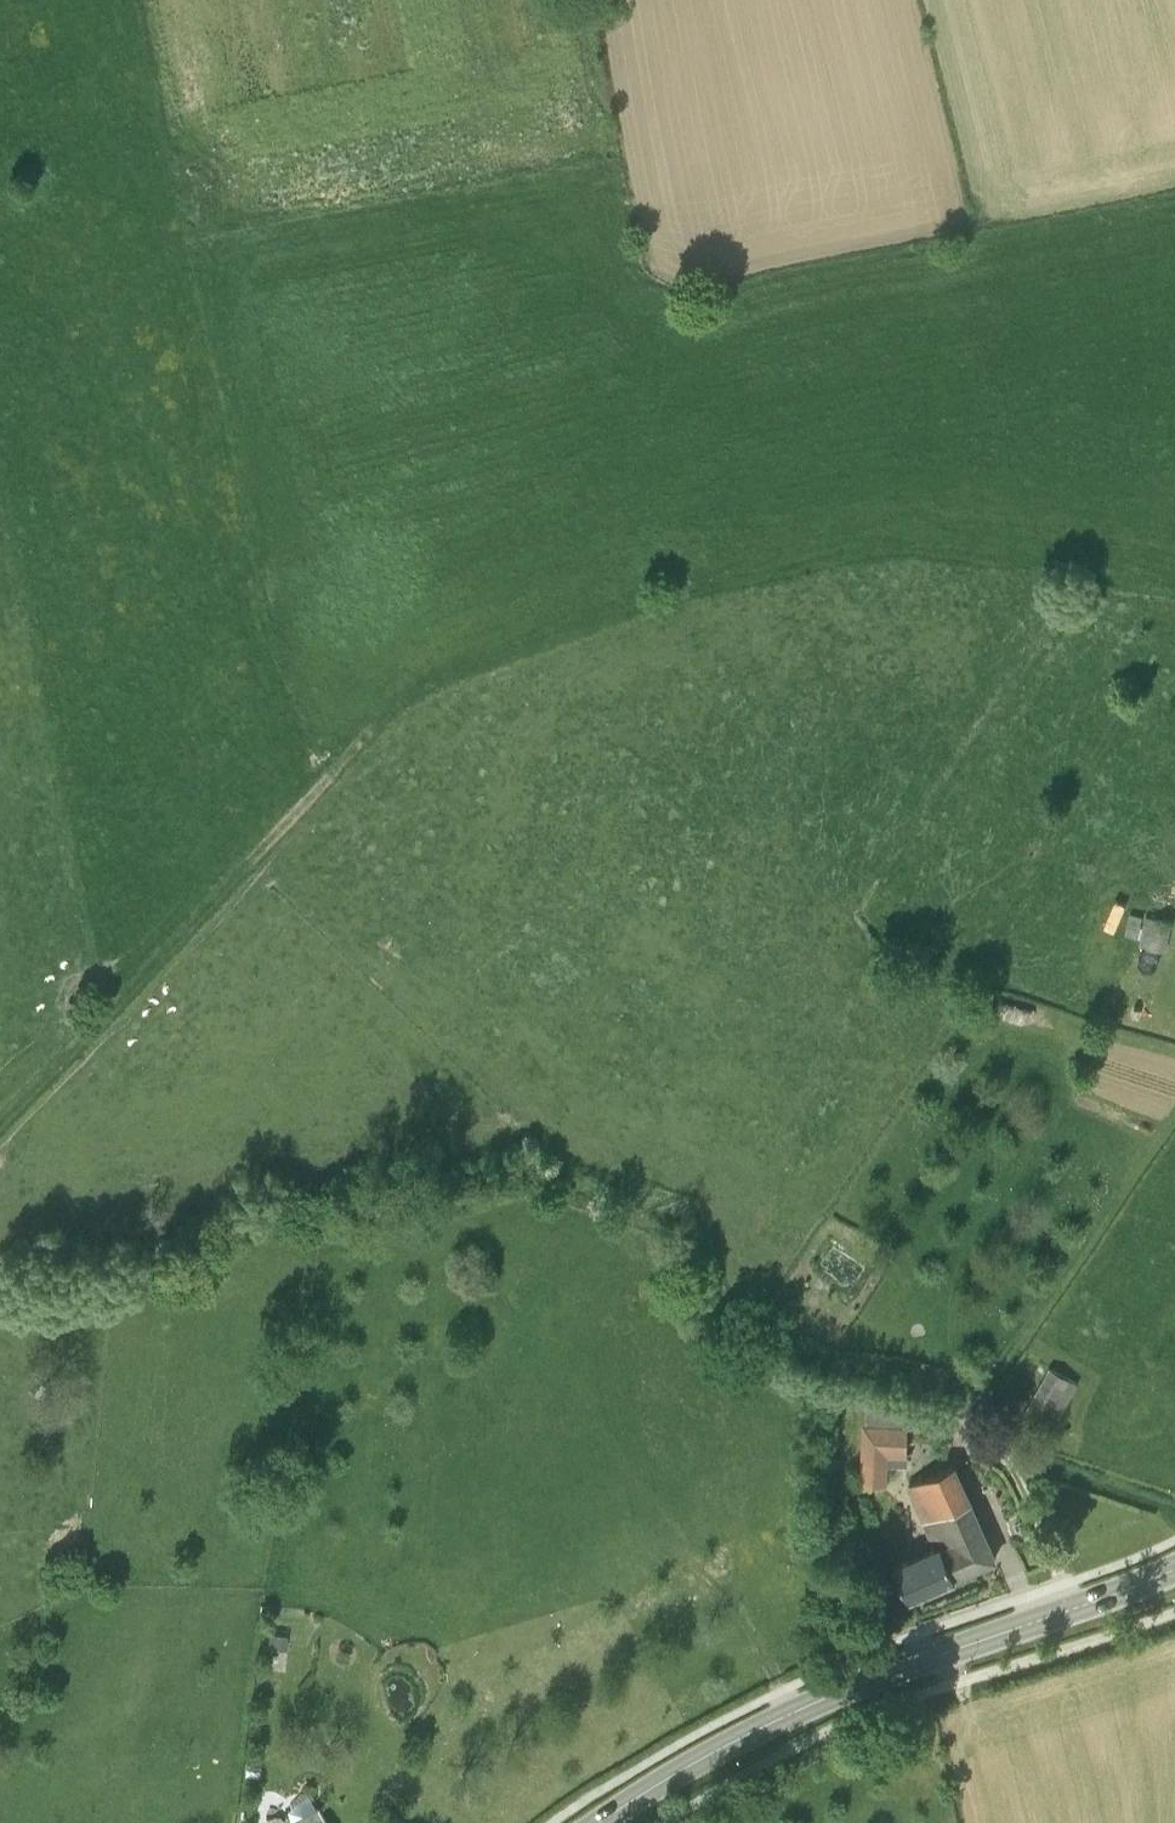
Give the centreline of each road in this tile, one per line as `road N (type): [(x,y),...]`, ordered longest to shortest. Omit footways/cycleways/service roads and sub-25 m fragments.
road 1 (tertiary): [(602,1822),(786,1715),(1174,1566)]

